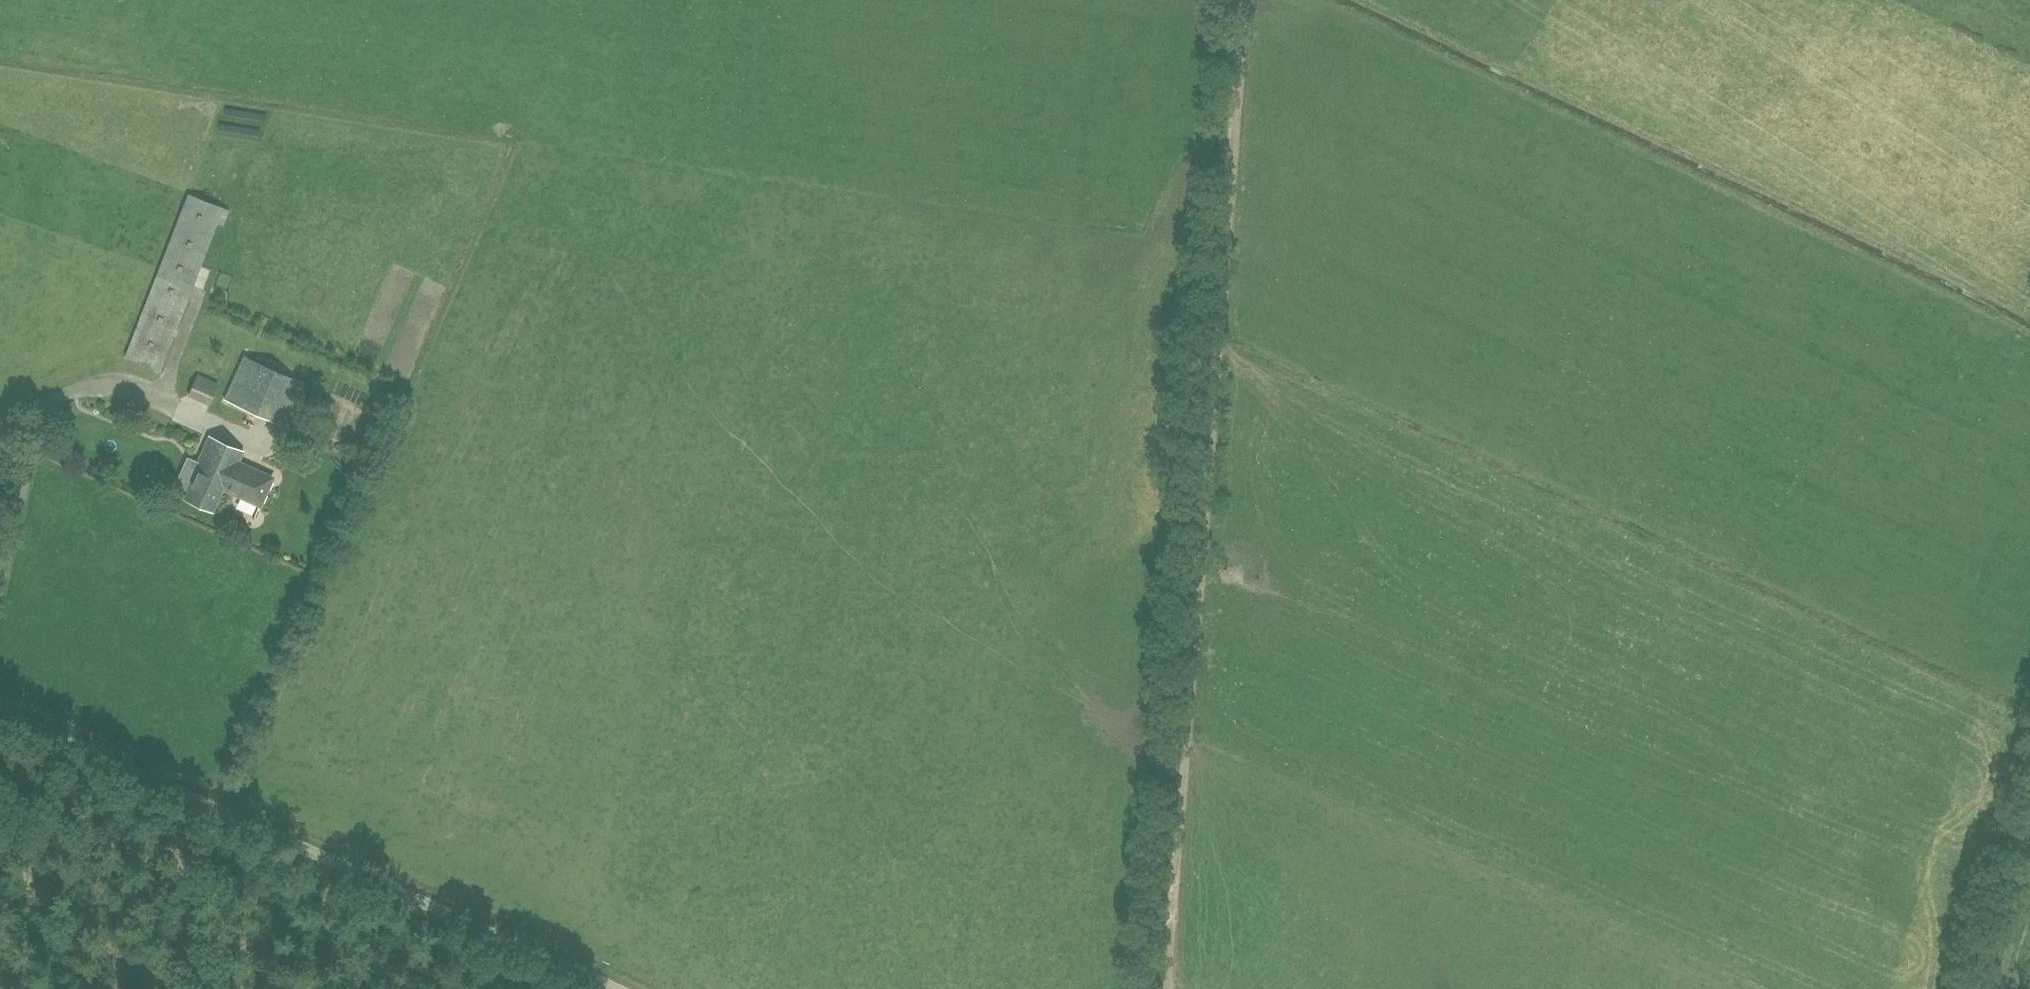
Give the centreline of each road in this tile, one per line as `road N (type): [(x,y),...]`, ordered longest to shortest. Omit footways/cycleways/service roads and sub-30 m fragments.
road 1 (unclassified): [(615,988),(0,712)]

